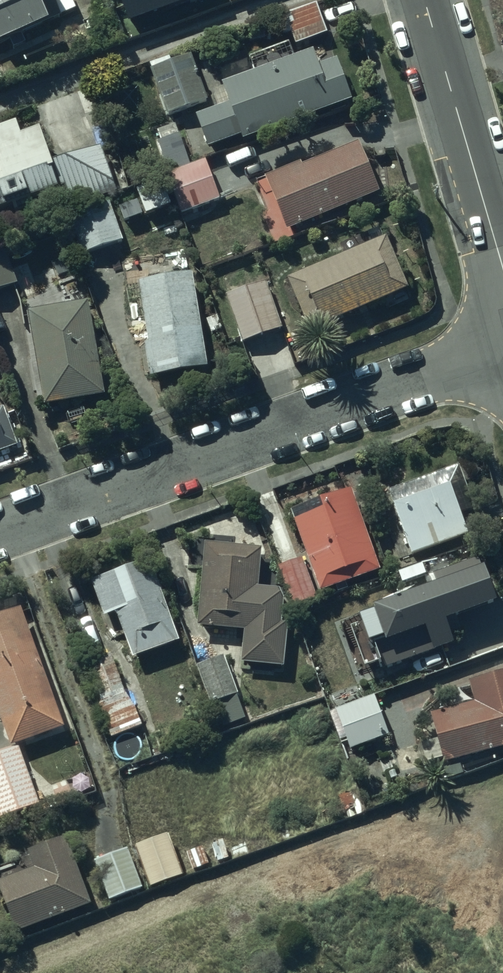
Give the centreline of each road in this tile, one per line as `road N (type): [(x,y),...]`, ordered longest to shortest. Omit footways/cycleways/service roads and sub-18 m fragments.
road 1 (residential): [(502,355),(0,534)]
road 2 (residential): [(424,0),(502,274)]

